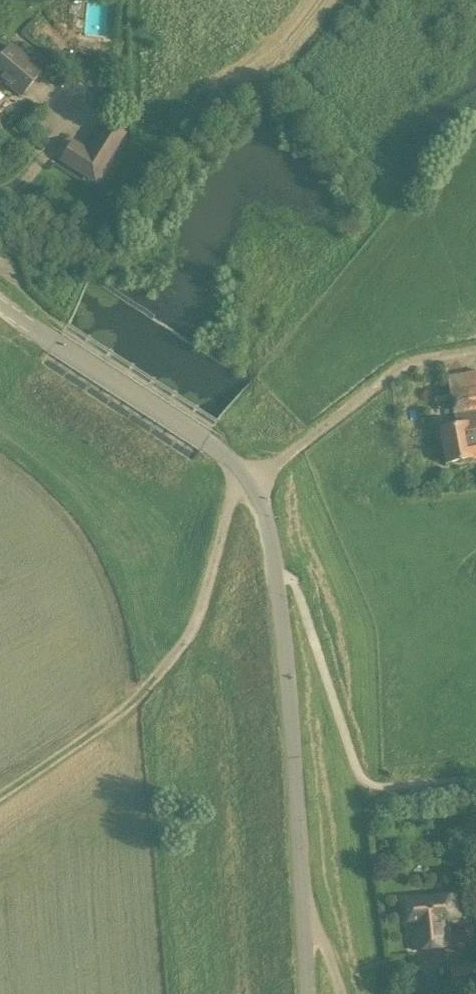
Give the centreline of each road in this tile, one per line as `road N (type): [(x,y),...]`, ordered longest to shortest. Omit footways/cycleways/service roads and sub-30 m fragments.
road 1 (tertiary): [(296,904),(276,575),(269,521),(251,482),(204,439),(0,306)]

